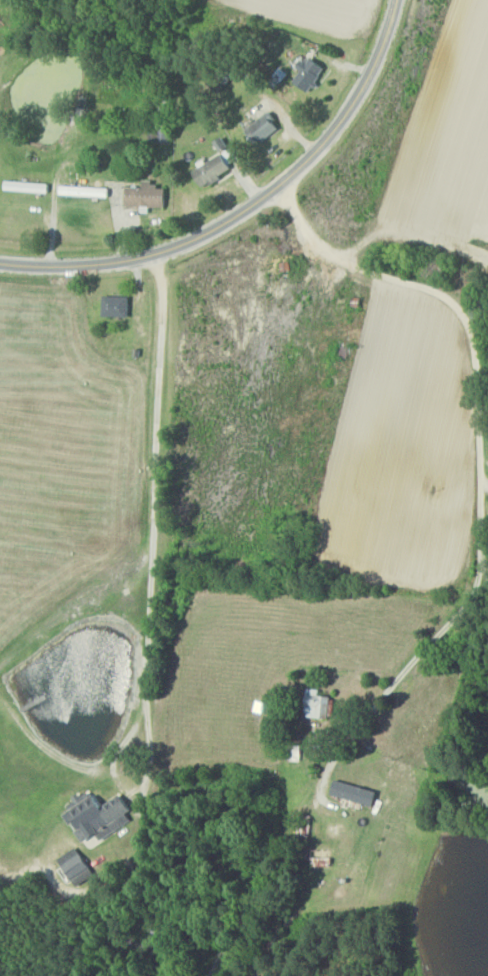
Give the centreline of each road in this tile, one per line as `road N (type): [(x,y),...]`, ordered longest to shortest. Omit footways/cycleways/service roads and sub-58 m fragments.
road 1 (residential): [(0,262),(85,267),(142,259),(253,210),(311,161),(360,99),(399,0)]
road 2 (residential): [(487,559),(482,387),(468,314),(444,292),(354,264),(324,243),(282,188)]

